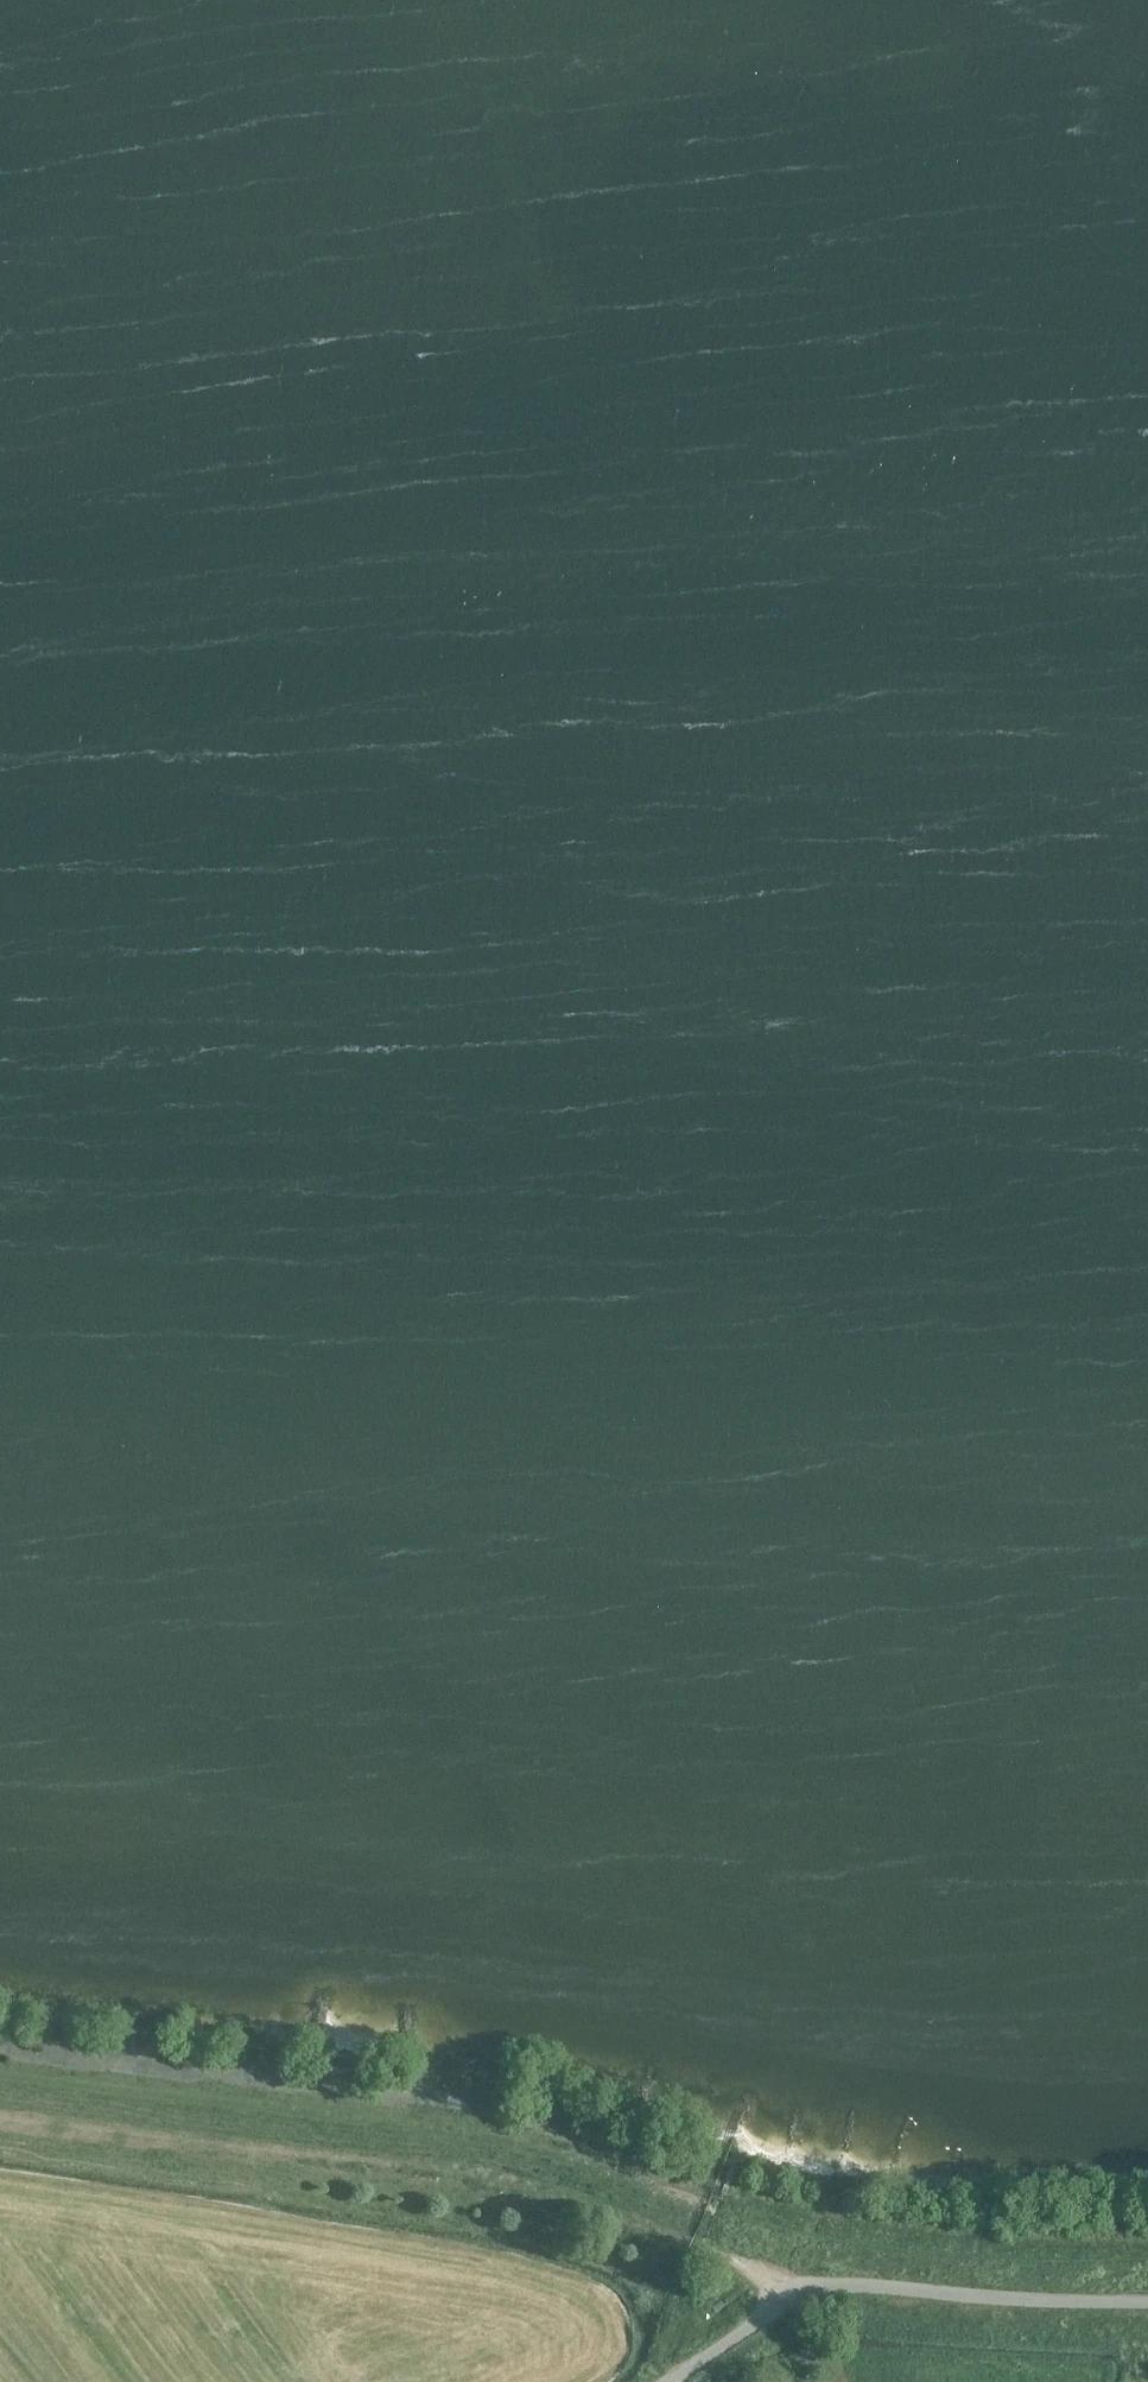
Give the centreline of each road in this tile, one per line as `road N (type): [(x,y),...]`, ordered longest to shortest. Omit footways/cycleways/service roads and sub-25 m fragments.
road 1 (track): [(0,2125),(515,2195),(638,2222),(698,2241),(791,2301)]
road 2 (unclassified): [(1147,2300),(847,2287),(791,2301)]
road 3 (unclassified): [(669,2381),(791,2301)]

